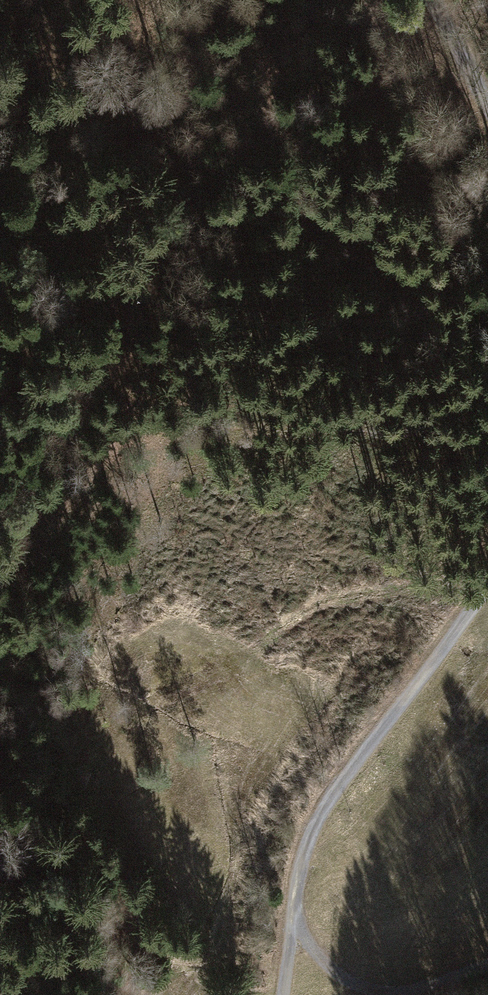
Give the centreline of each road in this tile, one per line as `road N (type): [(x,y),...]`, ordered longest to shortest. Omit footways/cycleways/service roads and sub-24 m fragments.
road 1 (track): [(487,426),(294,442),(150,412),(119,438),(0,599)]
road 2 (track): [(487,586),(327,805),(302,862),(292,919)]
road 3 (track): [(426,990),(361,991),(329,973),(292,919)]
road 4 (track): [(429,0),(487,108)]

